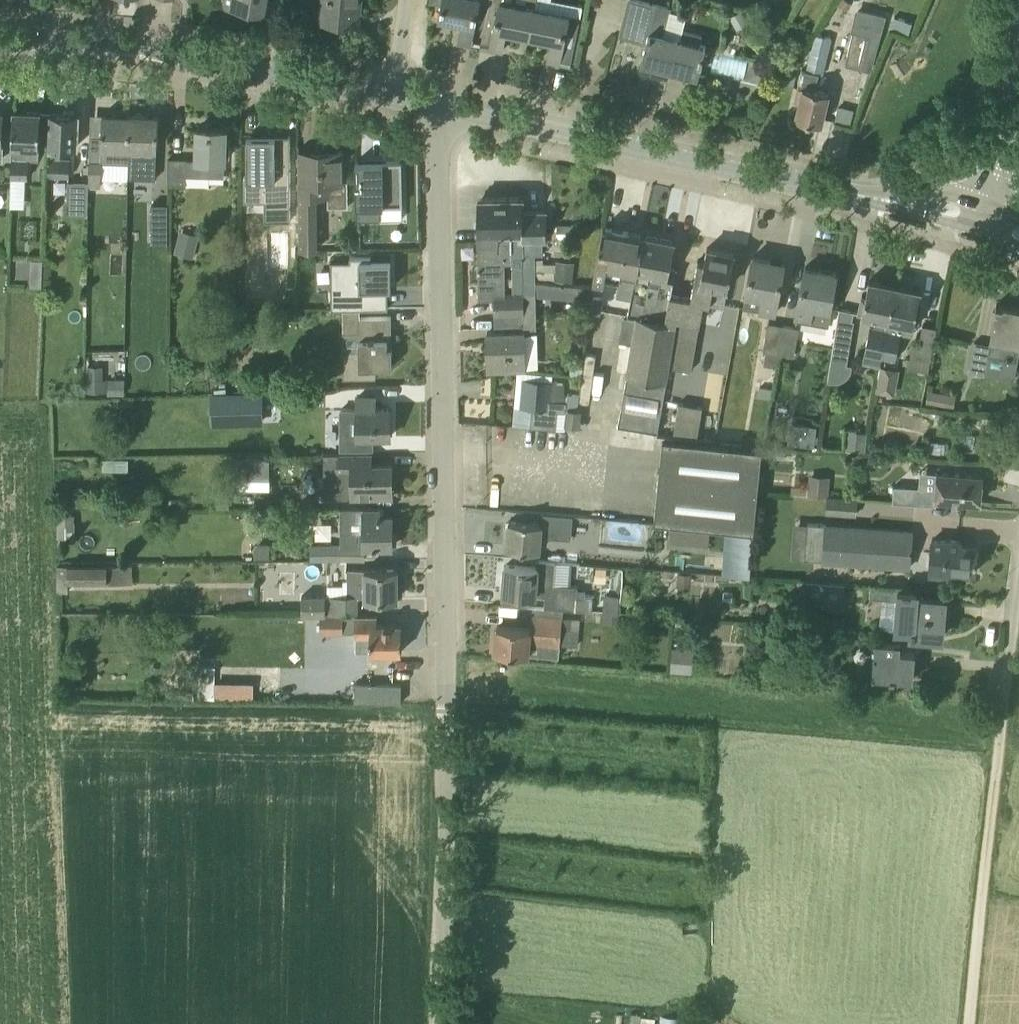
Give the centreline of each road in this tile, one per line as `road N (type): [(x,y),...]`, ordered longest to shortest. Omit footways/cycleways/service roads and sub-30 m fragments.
road 1 (unclassified): [(446,717),(442,105)]
road 2 (tertiary): [(977,216),(442,105)]
road 3 (tertiary): [(393,96),(160,54),(0,43)]
road 4 (unclassified): [(446,717),(438,1023)]
road 5 (track): [(997,759),(969,1023)]
road 6 (unclassified): [(1018,587),(997,759)]
road 7 (tertiary): [(977,216),(1003,152),(1018,78)]

